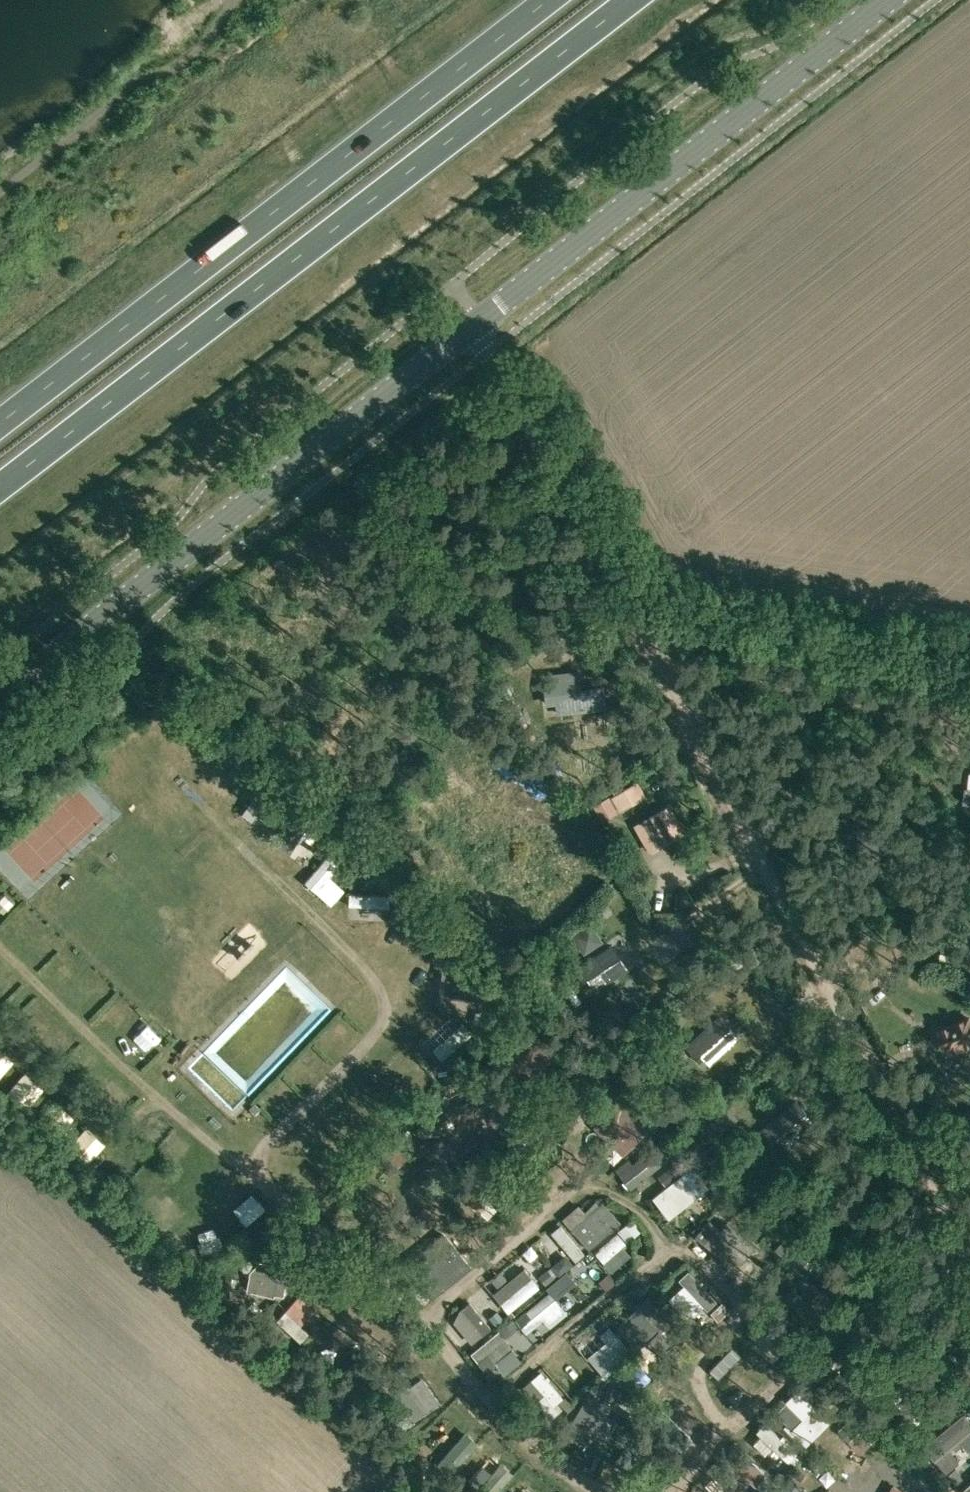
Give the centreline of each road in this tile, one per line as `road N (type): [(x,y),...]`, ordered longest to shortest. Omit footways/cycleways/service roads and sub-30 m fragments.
road 1 (unclassified): [(969,1262),(469,323)]
road 2 (trunk): [(0,484),(633,0)]
road 3 (trunk): [(550,0),(0,427)]
road 4 (tertiary): [(0,698),(469,323)]
road 5 (tertiary): [(469,323),(887,0)]
road 6 (track): [(212,0),(86,124),(0,184)]

